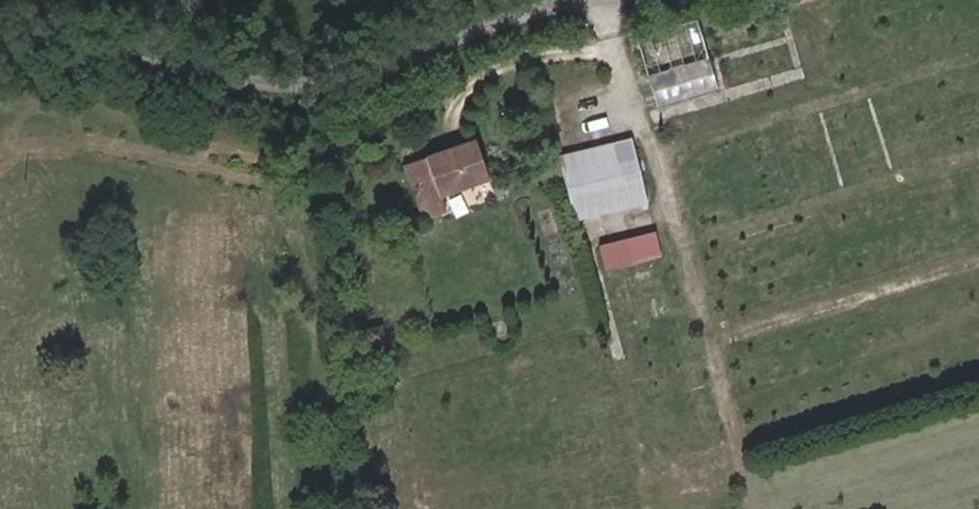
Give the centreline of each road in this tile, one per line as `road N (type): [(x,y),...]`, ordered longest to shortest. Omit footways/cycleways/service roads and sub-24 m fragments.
road 1 (unclassified): [(576,0),(365,73),(281,87),(87,44),(0,52)]

